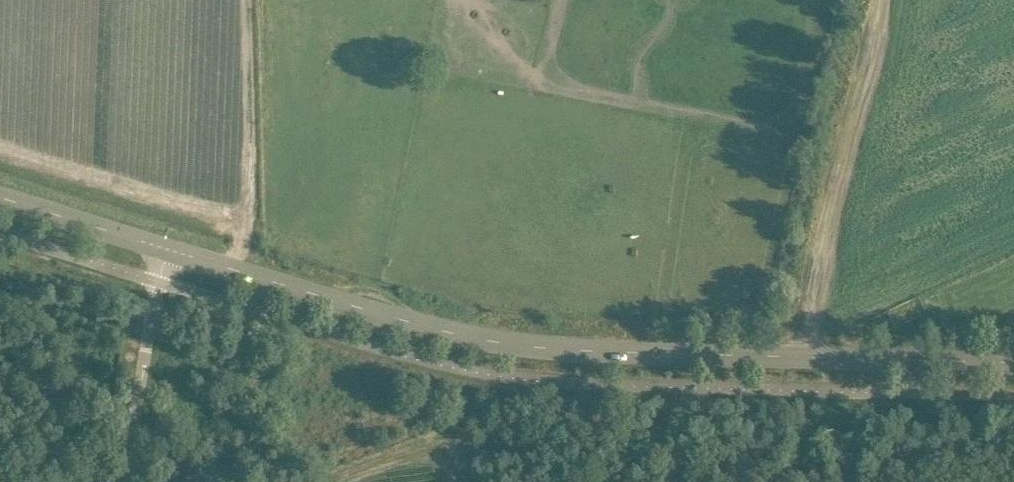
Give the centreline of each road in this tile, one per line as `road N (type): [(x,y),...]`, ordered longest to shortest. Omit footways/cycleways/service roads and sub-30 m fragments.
road 1 (tertiary): [(173,258),(400,323),(533,350),(1013,364)]
road 2 (track): [(792,357),(866,0)]
road 3 (unclassified): [(131,481),(173,258)]
road 4 (tertiary): [(0,205),(173,258)]

